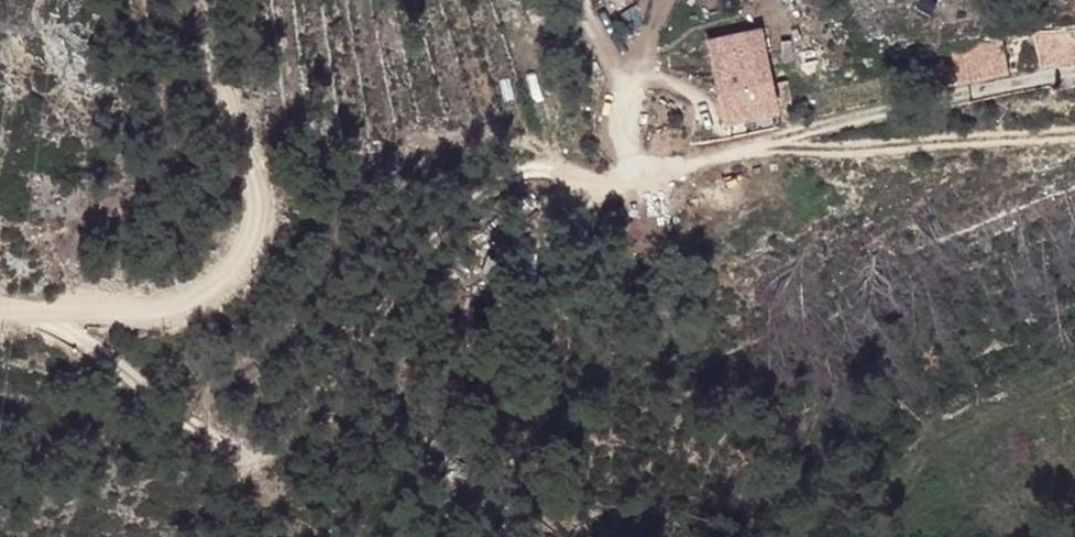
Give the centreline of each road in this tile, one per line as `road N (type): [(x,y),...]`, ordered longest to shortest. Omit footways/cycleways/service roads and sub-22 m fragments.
road 1 (residential): [(31,313),(247,452),(310,458),(419,410),(476,331),(514,230),(589,183),(647,161)]
road 2 (track): [(0,317),(162,314),(231,269),(256,230),(257,183),(212,70),(209,0)]
road 3 (track): [(647,161),(1074,137)]
road 4 (track): [(647,161),(624,84),(580,0)]

